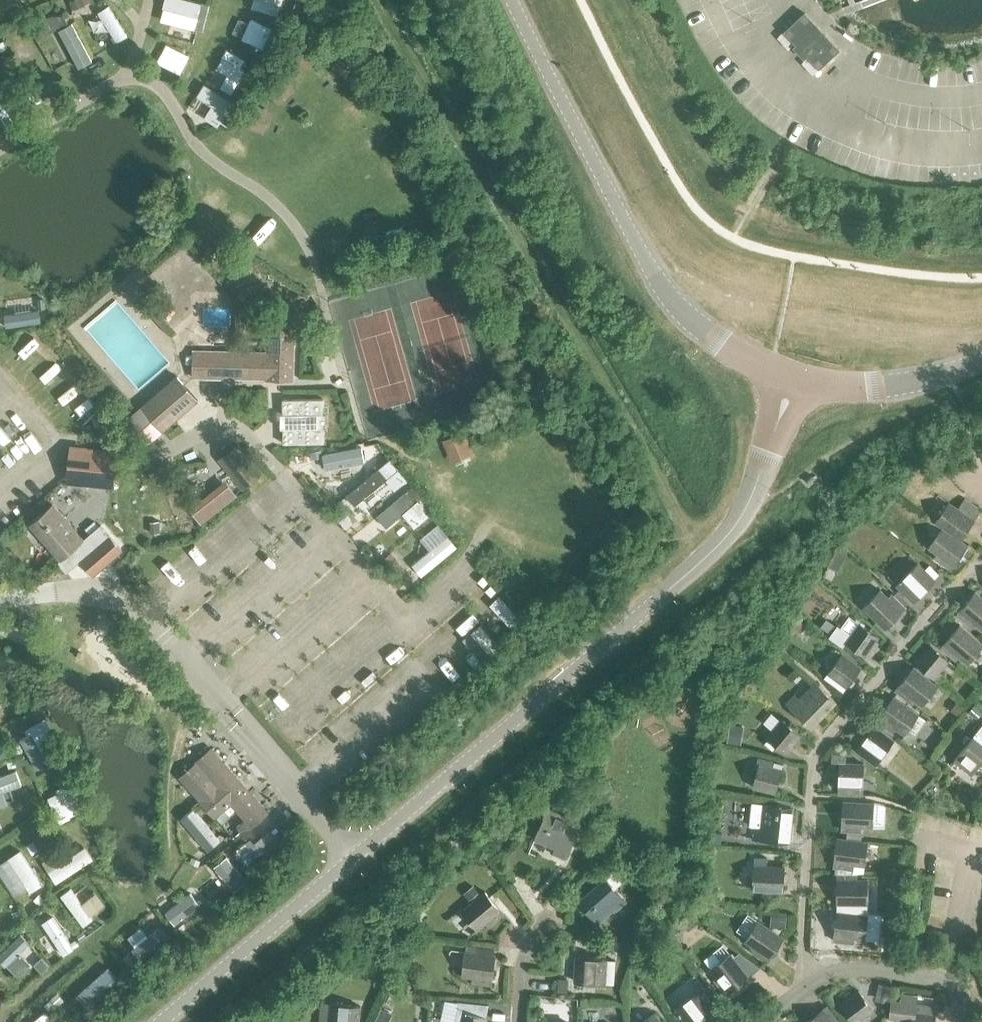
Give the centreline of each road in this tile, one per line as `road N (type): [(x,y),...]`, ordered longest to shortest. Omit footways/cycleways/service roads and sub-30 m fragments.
road 1 (residential): [(353,858),(747,510),(793,379)]
road 2 (unclassified): [(804,986),(814,753),(981,555)]
road 3 (tertiary): [(793,379),(709,332),(657,276),(513,0)]
road 4 (residential): [(164,1021),(353,858)]
road 5 (tertiary): [(981,357),(893,386),(793,379)]
road 6 (residential): [(957,1021),(961,1001),(940,978),(857,970),(804,986)]
road 7 (residential): [(353,858),(236,717)]

